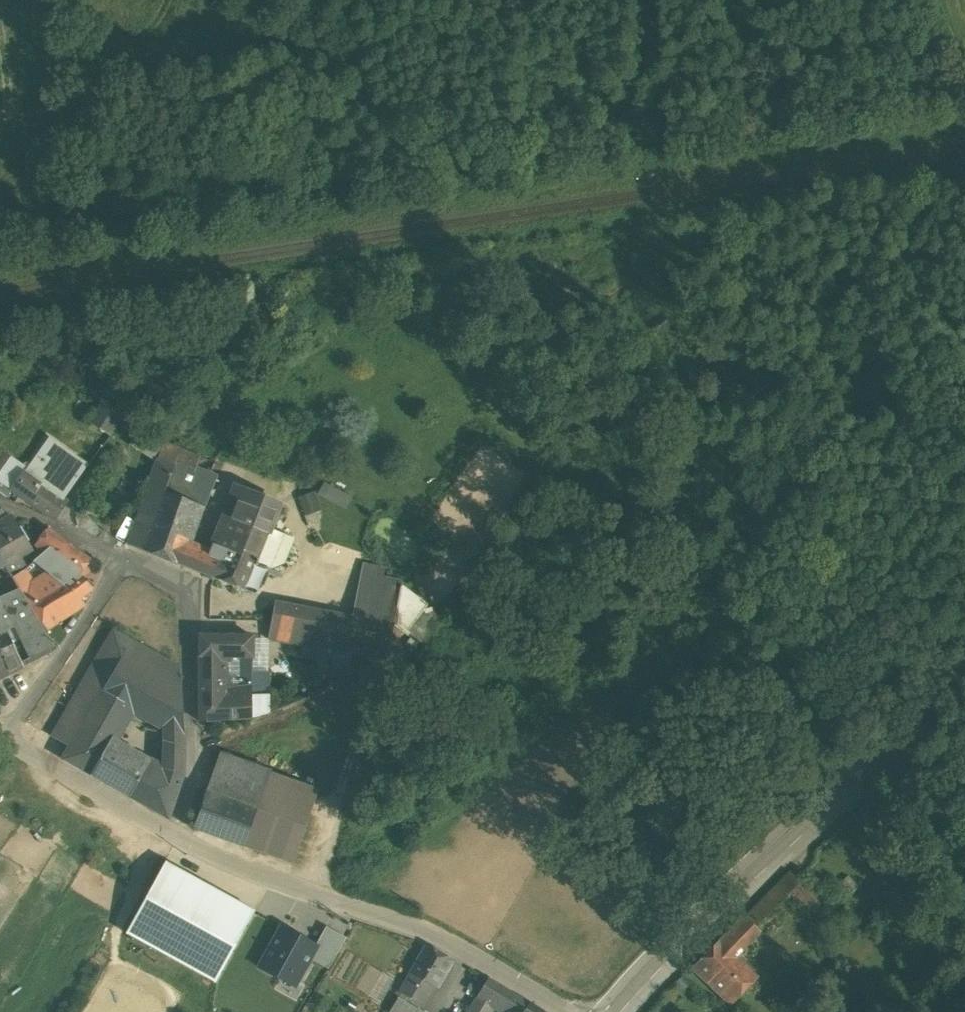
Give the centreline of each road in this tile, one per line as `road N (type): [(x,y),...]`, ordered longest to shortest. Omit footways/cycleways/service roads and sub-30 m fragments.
road 1 (tertiary): [(964,671),(916,731),(621,1011)]
road 2 (residential): [(567,1011),(443,942),(247,872),(177,837)]
road 3 (residential): [(177,837),(193,782),(194,598),(121,564)]
road 4 (track): [(0,239),(44,231),(71,177),(63,51),(44,0)]
road 5 (residential): [(6,740),(121,564)]
road 6 (residential): [(177,837),(6,740)]

